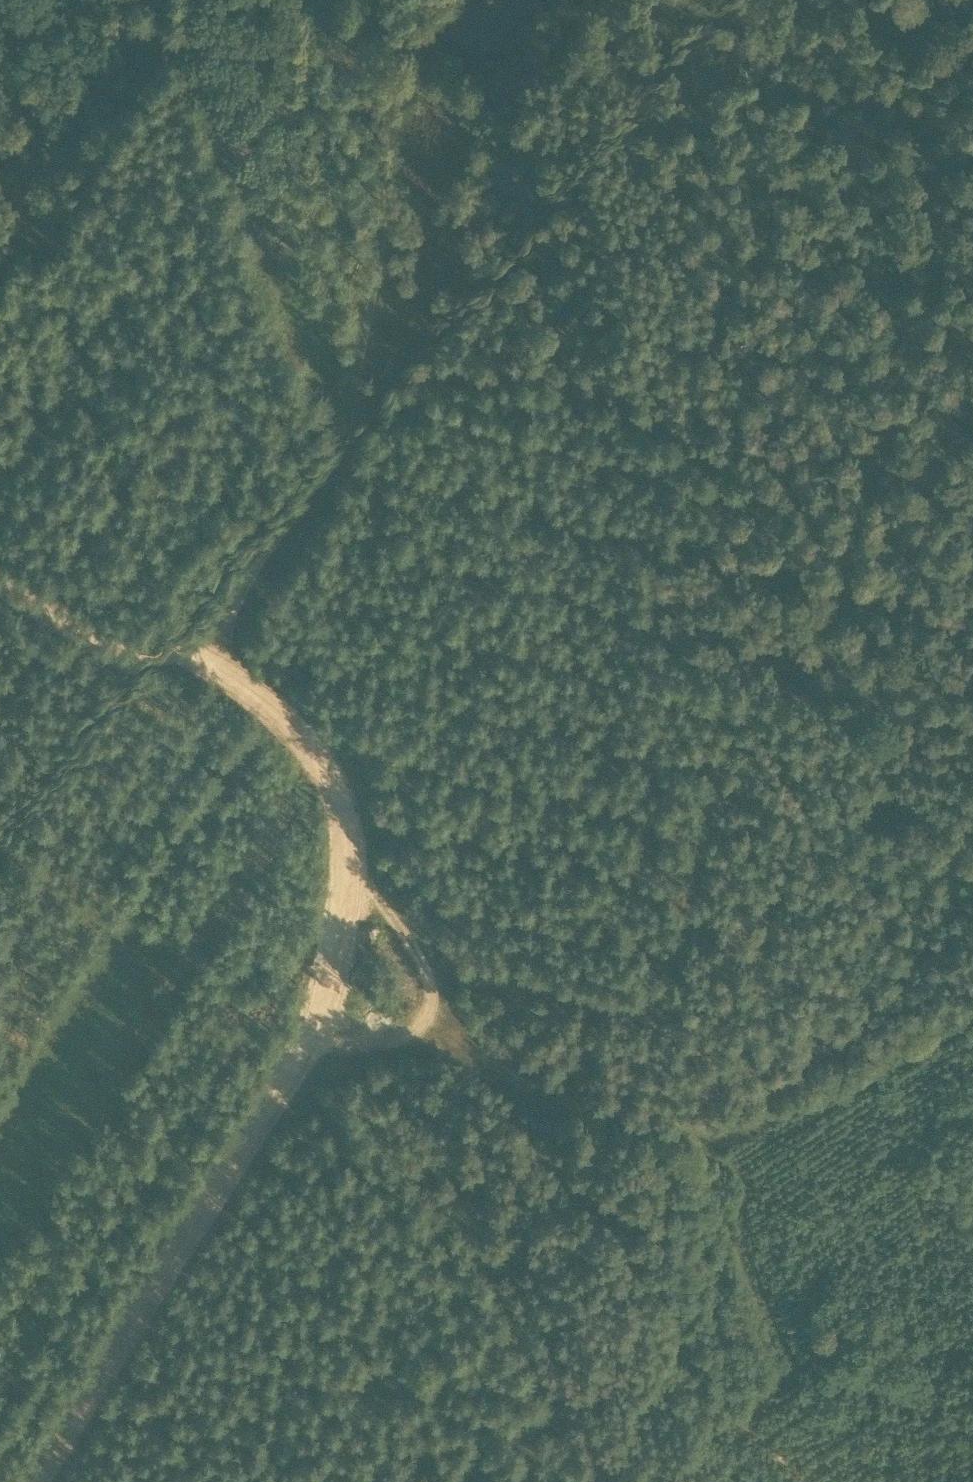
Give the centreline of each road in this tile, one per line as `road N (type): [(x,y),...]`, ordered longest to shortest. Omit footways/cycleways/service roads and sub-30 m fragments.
road 1 (track): [(0,533),(266,690),(309,741),(338,799),(342,826),(342,902),(300,1041),(21,1481)]
road 2 (track): [(333,0),(378,87),(389,144),(370,309),(281,501),(195,651)]
road 3 (track): [(300,1041),(434,1035),(560,1096),(705,1135),(760,1127)]
road 4 (track): [(251,679),(102,846),(105,912)]
road 5 (track): [(434,1035),(410,937),(342,826)]
road 6 (track): [(112,919),(0,831)]

